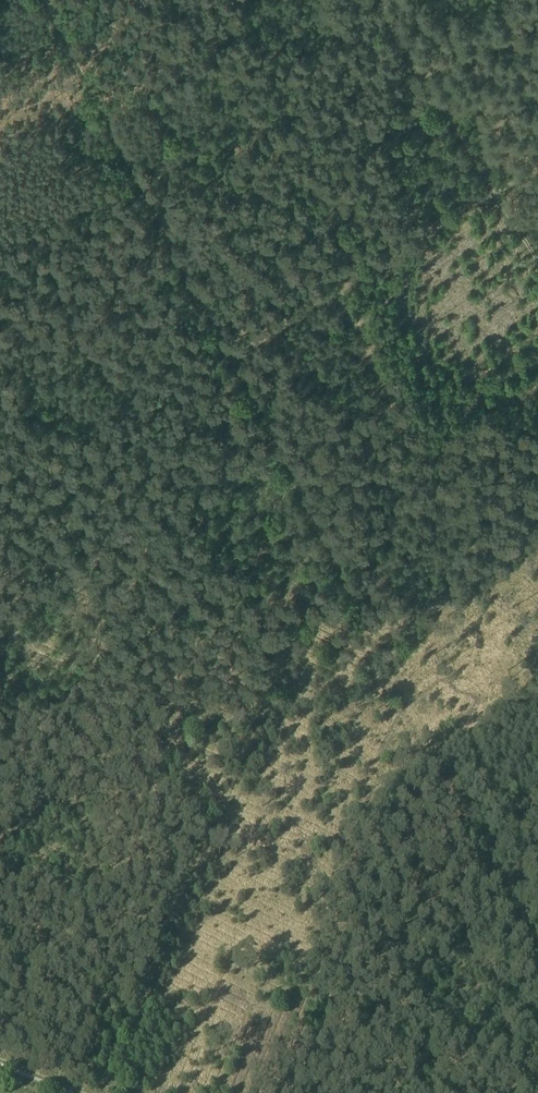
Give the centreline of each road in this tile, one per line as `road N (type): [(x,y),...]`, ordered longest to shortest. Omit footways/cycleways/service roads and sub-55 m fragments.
road 1 (track): [(377,0),(494,196)]

